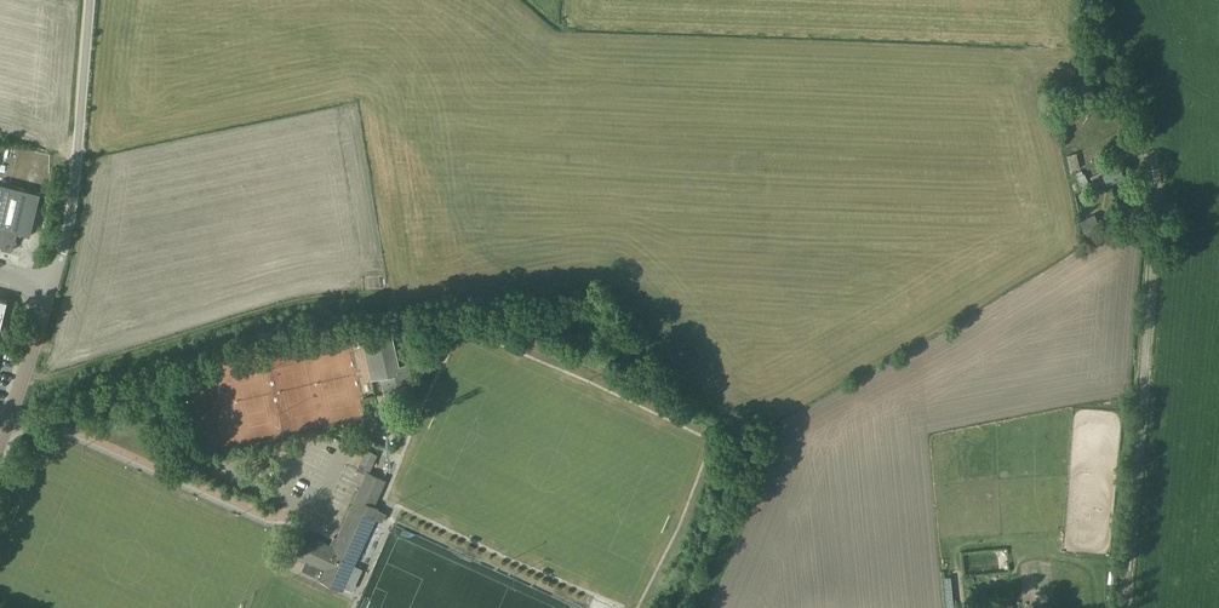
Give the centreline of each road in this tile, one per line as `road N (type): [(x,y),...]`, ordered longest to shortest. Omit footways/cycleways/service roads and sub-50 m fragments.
road 1 (unclassified): [(1125,607),(1158,185),(1111,83),(1088,0)]
road 2 (unclassified): [(55,287),(72,208),(90,0)]
road 3 (unclassified): [(0,437),(55,287)]

